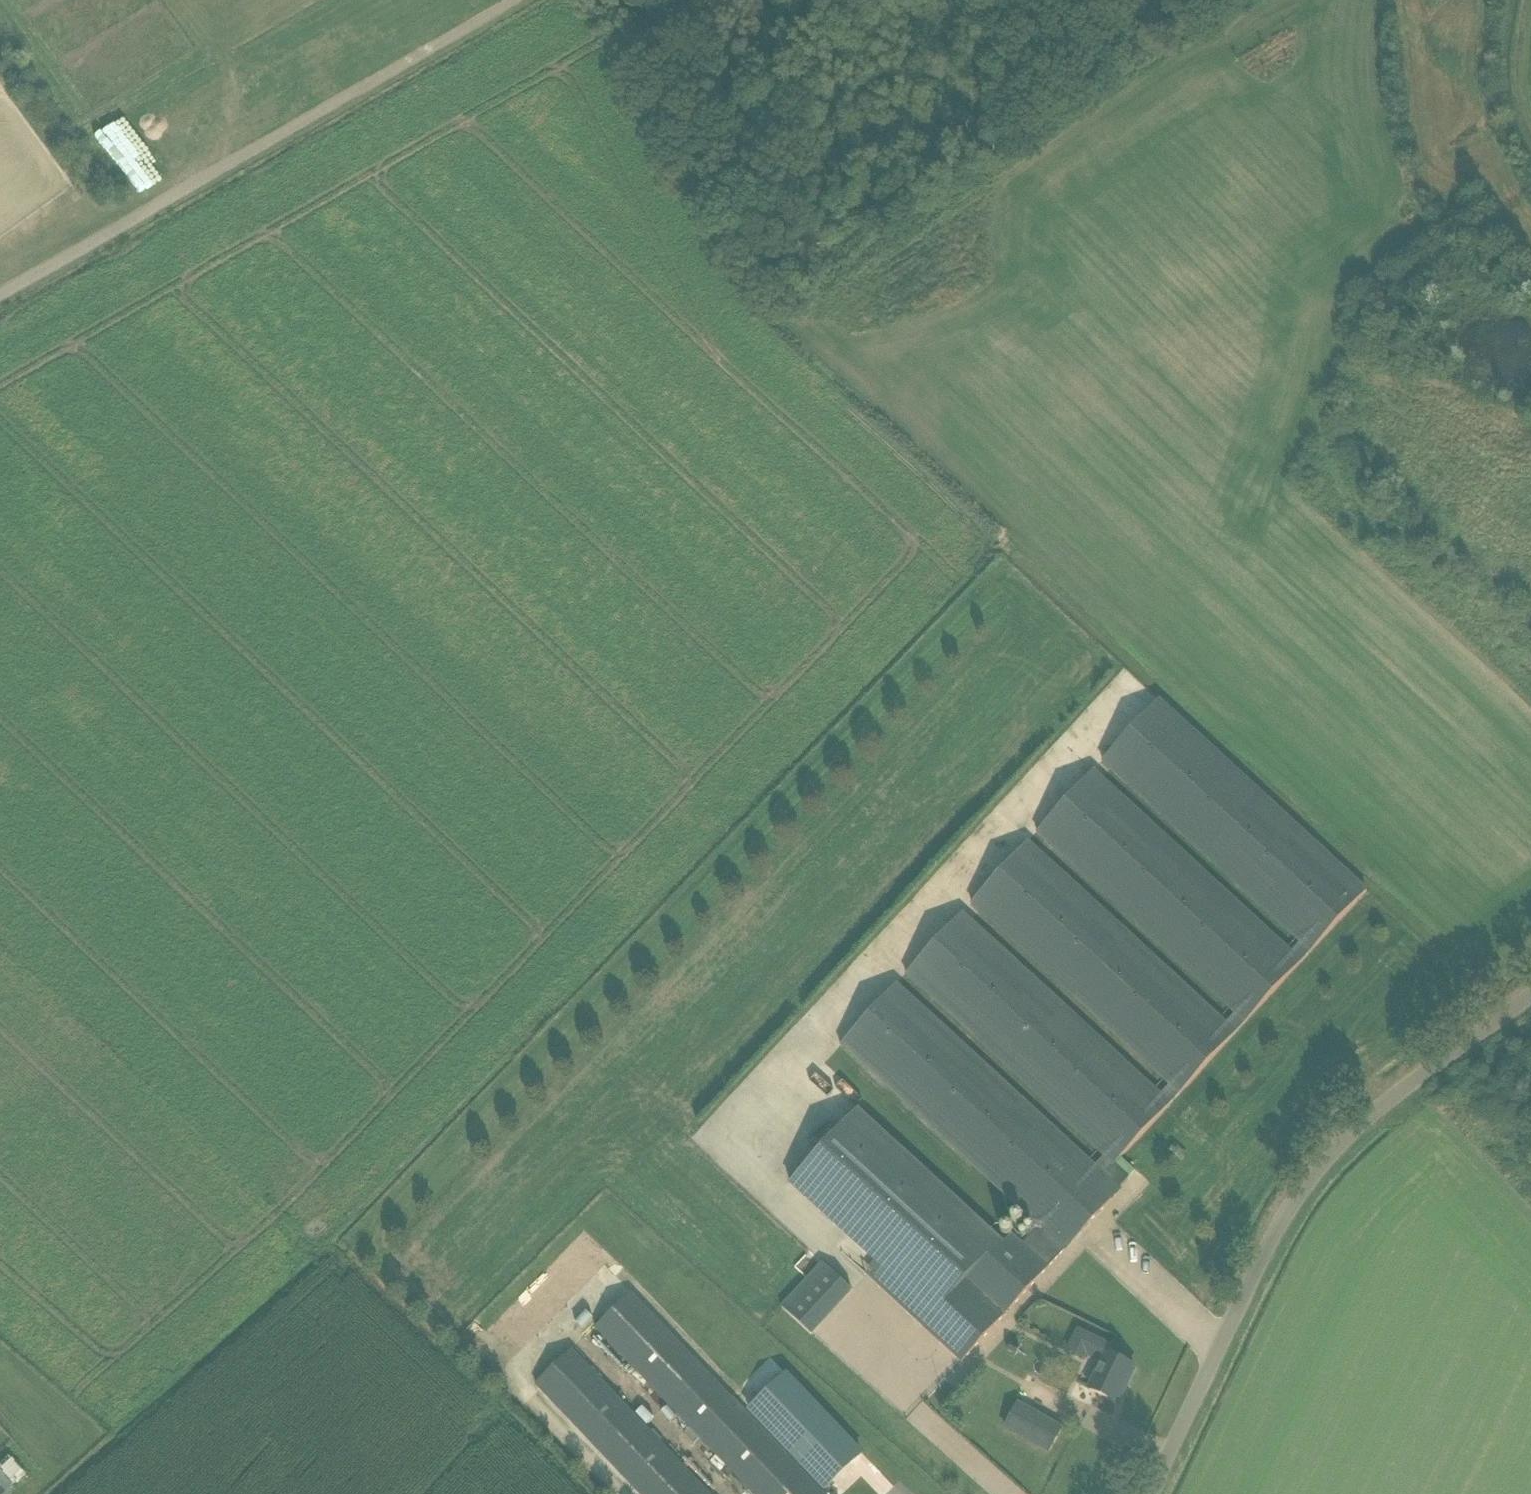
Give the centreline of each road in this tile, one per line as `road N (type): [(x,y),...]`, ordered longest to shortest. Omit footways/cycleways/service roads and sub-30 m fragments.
road 1 (unclassified): [(1150,1493),(1263,1253),(1310,1181),(1382,1110),(1530,999)]

